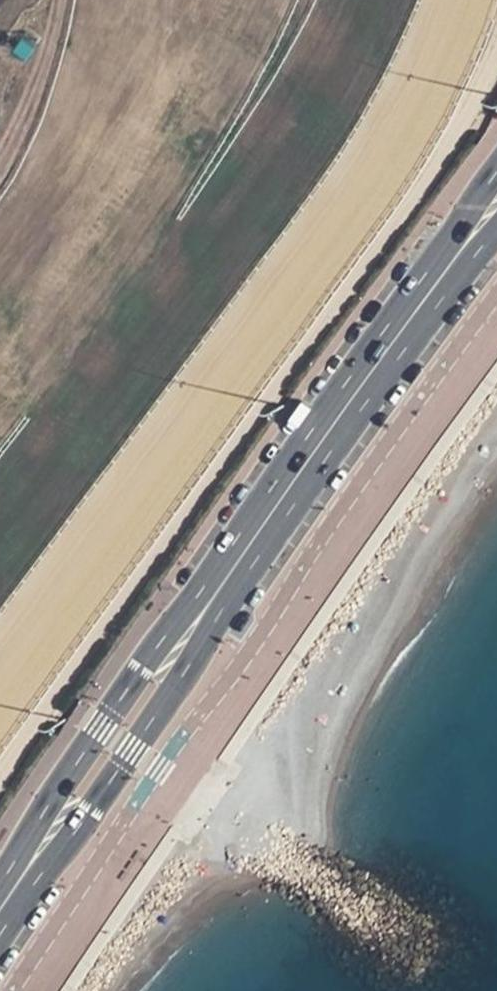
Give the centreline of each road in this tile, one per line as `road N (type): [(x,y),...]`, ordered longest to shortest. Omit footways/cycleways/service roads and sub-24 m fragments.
road 1 (track): [(496,55),(447,151),(0,777)]
road 2 (primary): [(0,952),(363,409),(496,232)]
road 3 (primary): [(496,175),(143,666),(0,884)]

